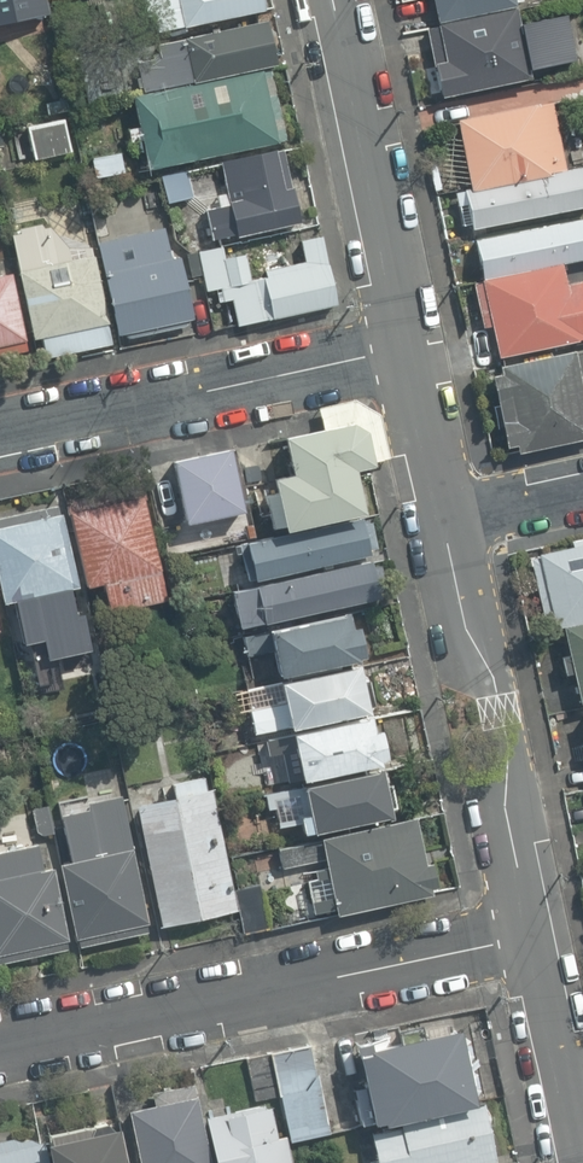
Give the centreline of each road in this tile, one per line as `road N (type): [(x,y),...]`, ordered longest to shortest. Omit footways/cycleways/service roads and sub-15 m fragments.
road 1 (residential): [(542,935),(0,1042)]
road 2 (tertiary): [(542,935),(500,711),(452,521)]
road 3 (residential): [(413,340),(0,427)]
road 4 (tertiary): [(413,340),(334,0)]
road 5 (tertiary): [(452,521),(413,340)]
road 6 (tertiary): [(578,1101),(542,935)]
road 7 (residential): [(452,521),(582,493)]

